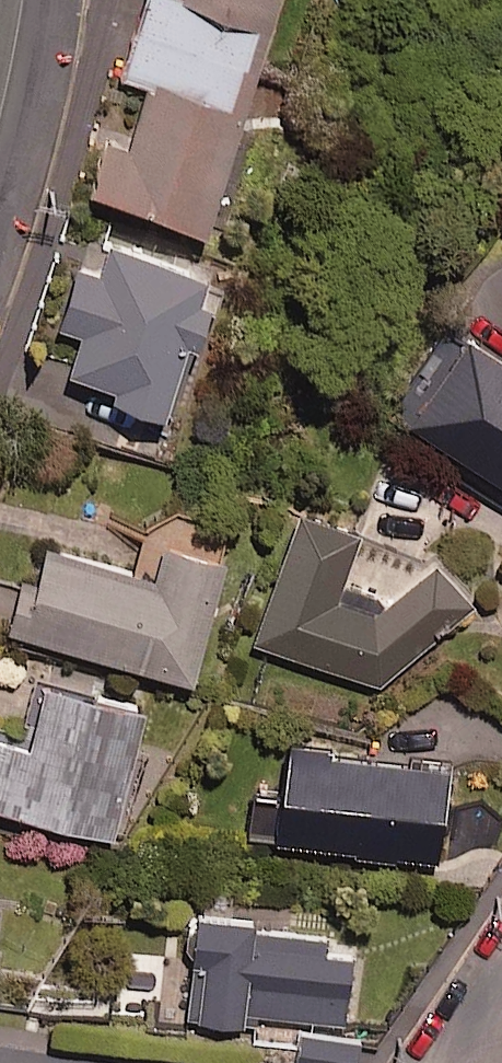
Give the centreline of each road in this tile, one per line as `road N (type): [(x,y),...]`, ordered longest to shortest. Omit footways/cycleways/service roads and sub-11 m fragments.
road 1 (residential): [(27,0),(0,138)]

